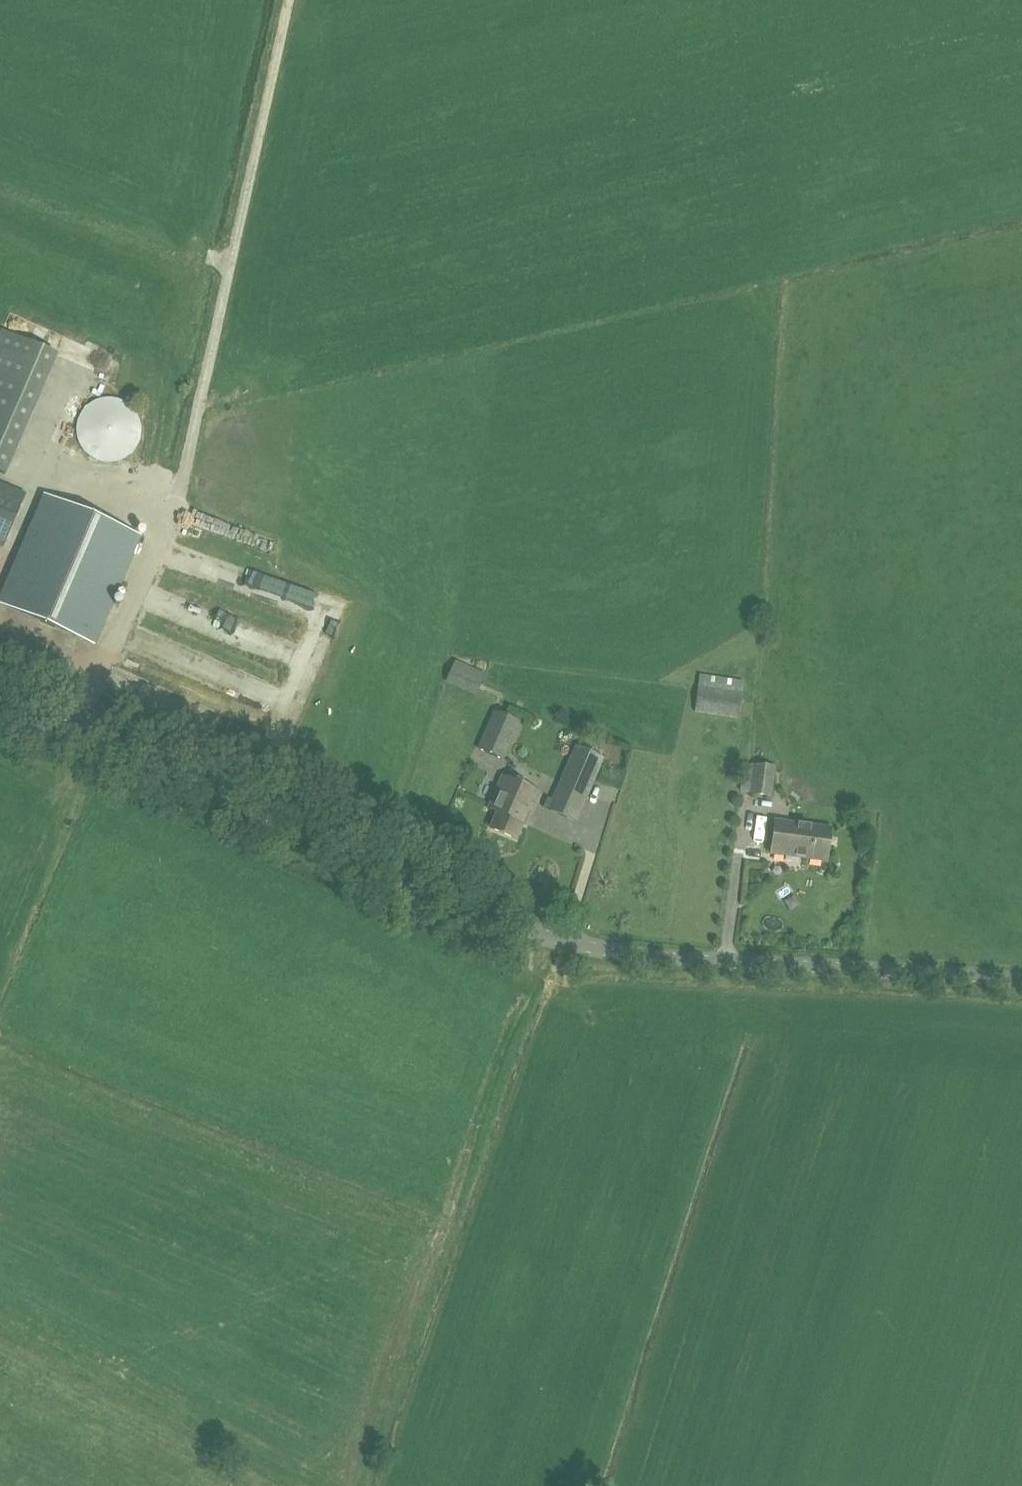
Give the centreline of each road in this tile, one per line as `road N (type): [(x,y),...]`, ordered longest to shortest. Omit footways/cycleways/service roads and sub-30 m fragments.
road 1 (tertiary): [(1021,981),(681,961),(552,938),(344,857),(0,699)]
road 2 (track): [(195,424),(287,0)]

